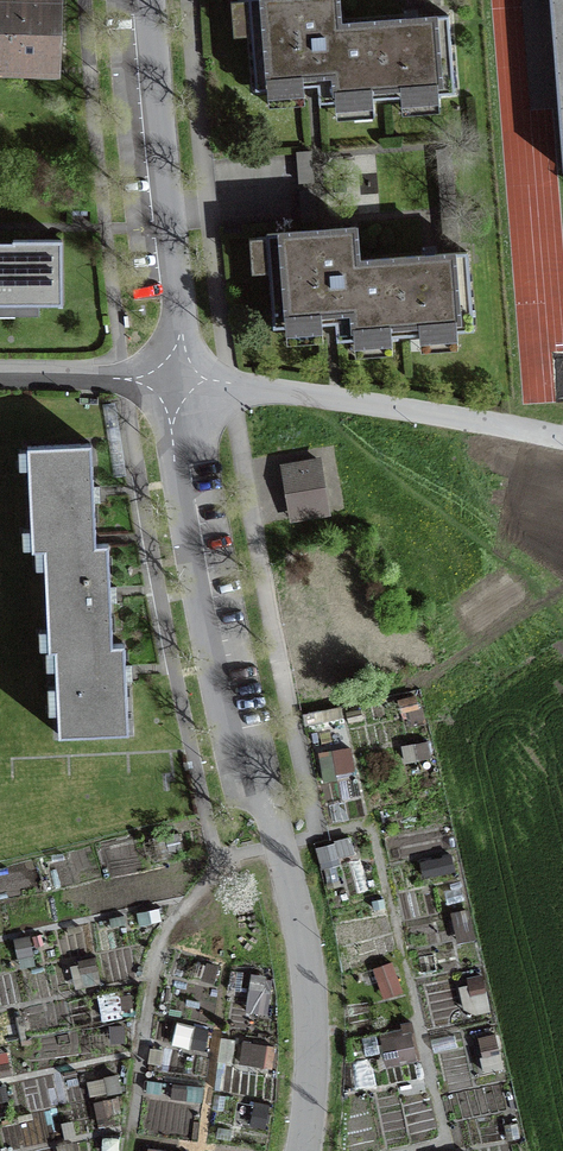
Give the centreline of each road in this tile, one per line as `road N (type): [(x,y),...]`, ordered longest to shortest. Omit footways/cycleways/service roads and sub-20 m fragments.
road 1 (residential): [(177,382),(172,431),(190,554),(230,729),(280,844),(305,942),(312,1013),(304,1150)]
road 2 (residential): [(177,382),(562,444)]
road 3 (residential): [(149,0),(180,319),(177,382)]
road 4 (track): [(357,405),(523,569),(562,644)]
road 5 (residential): [(0,379),(177,382)]

